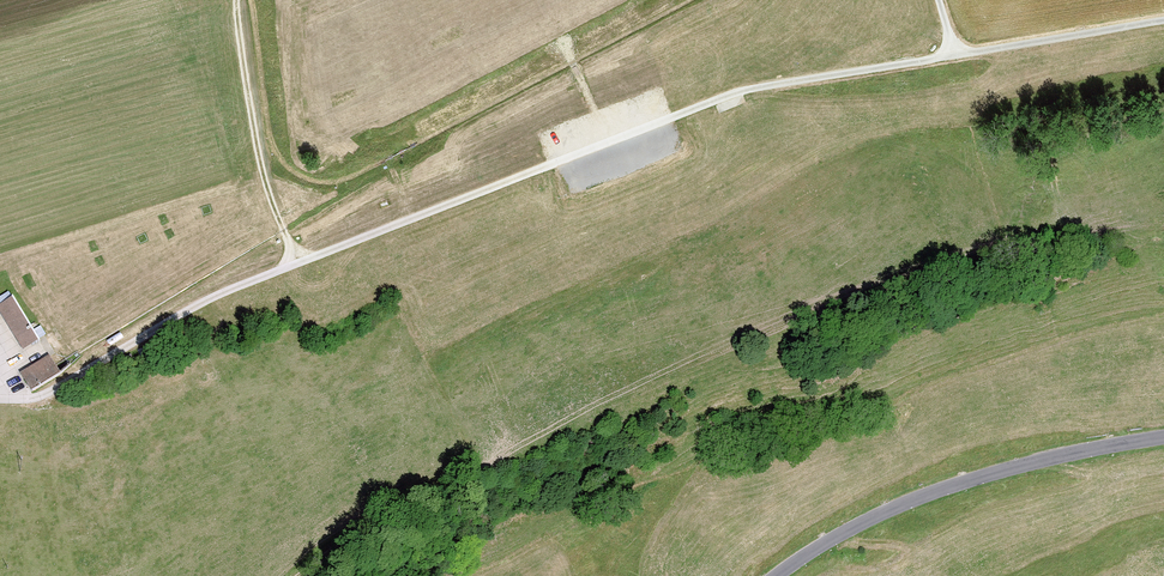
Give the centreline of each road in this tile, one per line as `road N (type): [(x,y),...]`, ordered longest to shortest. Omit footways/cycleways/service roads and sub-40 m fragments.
road 1 (track): [(1163,21),(716,100),(222,293),(40,399)]
road 2 (tertiary): [(1163,437),(976,478),(841,535),(777,575)]
road 3 (track): [(301,575),(380,516),(477,466)]

